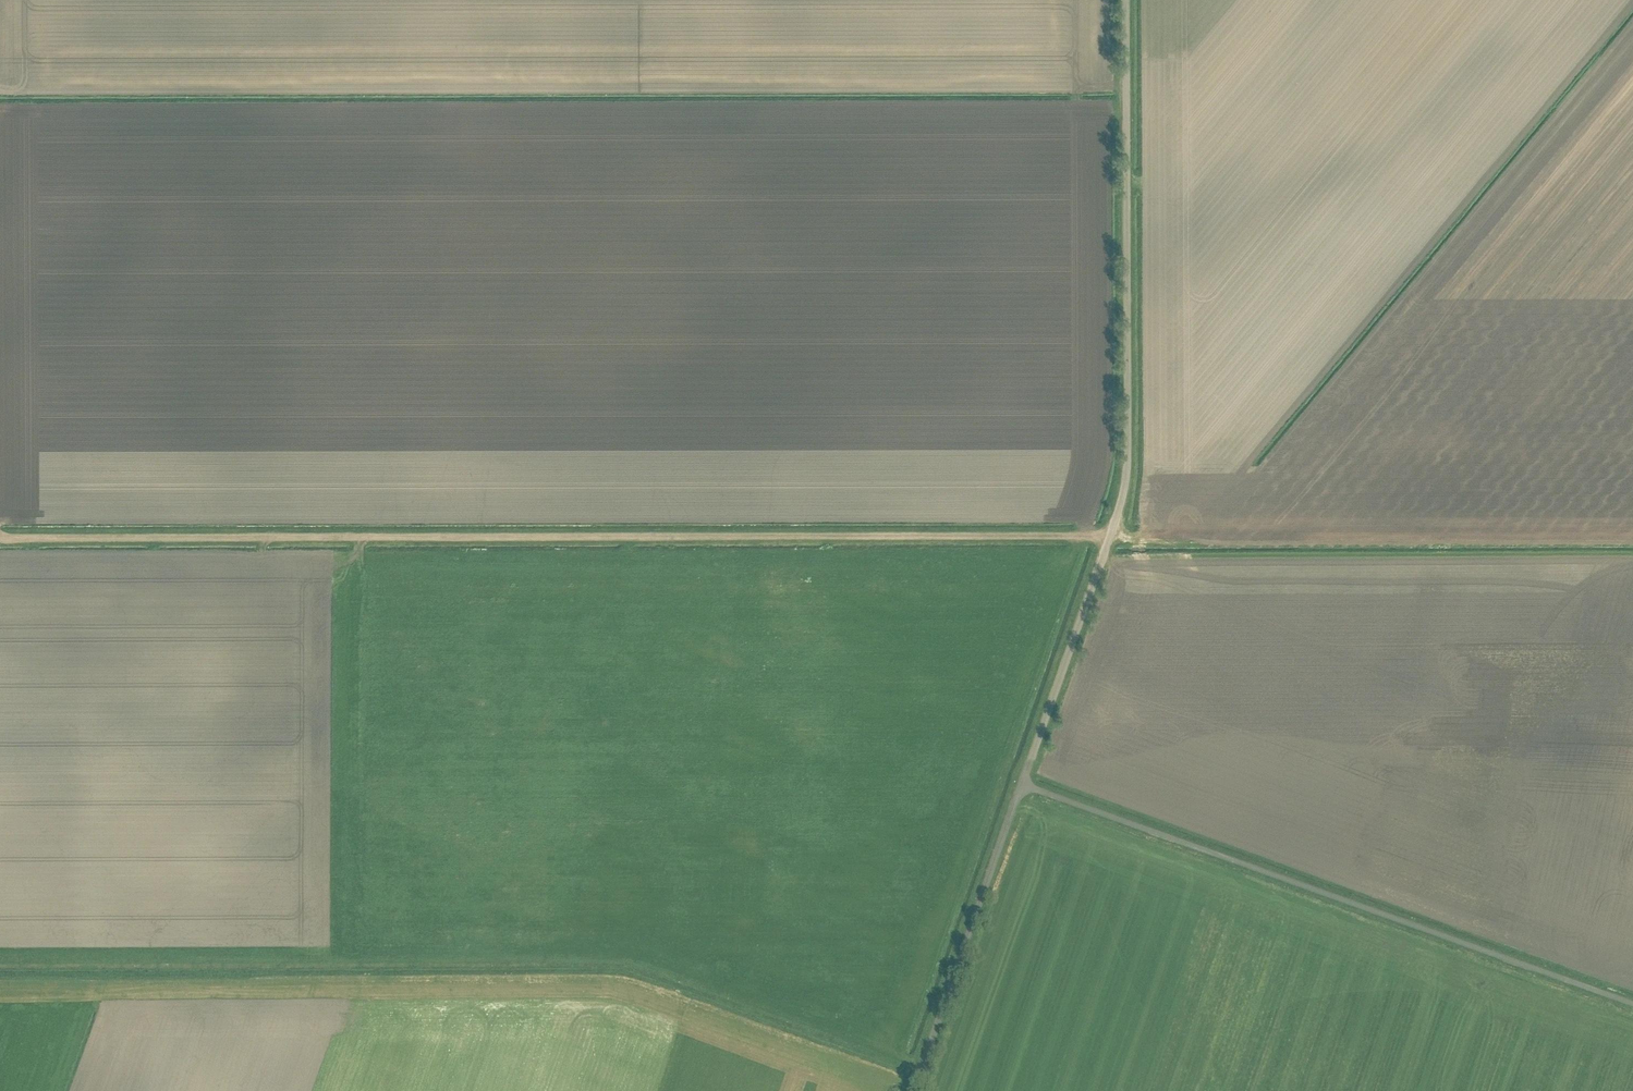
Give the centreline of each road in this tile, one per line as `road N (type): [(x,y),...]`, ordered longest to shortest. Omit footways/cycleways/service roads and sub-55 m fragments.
road 1 (track): [(0,537),(1110,534)]
road 2 (unclassified): [(1021,786),(1124,477),(1126,0)]
road 3 (unclassified): [(1632,1005),(1021,786)]
road 4 (track): [(1632,536),(1110,534)]
road 5 (unclassified): [(914,1090),(1021,786)]

